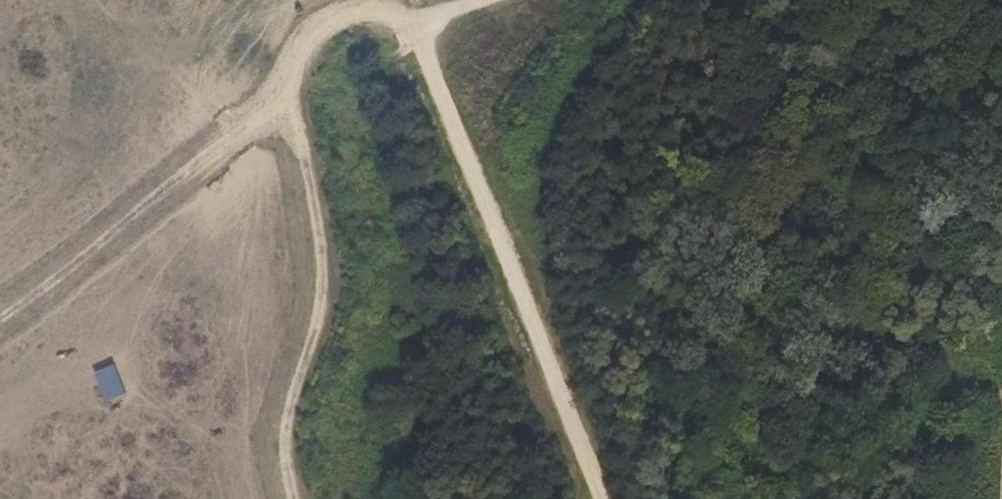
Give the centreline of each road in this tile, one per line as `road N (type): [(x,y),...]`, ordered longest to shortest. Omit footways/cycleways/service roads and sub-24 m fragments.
road 1 (track): [(295,498),(287,426),(323,284),(289,78),(312,29),(336,17),(370,11),(408,23)]
road 2 (track): [(615,498),(408,23)]
road 3 (track): [(295,115),(237,139),(0,327)]

